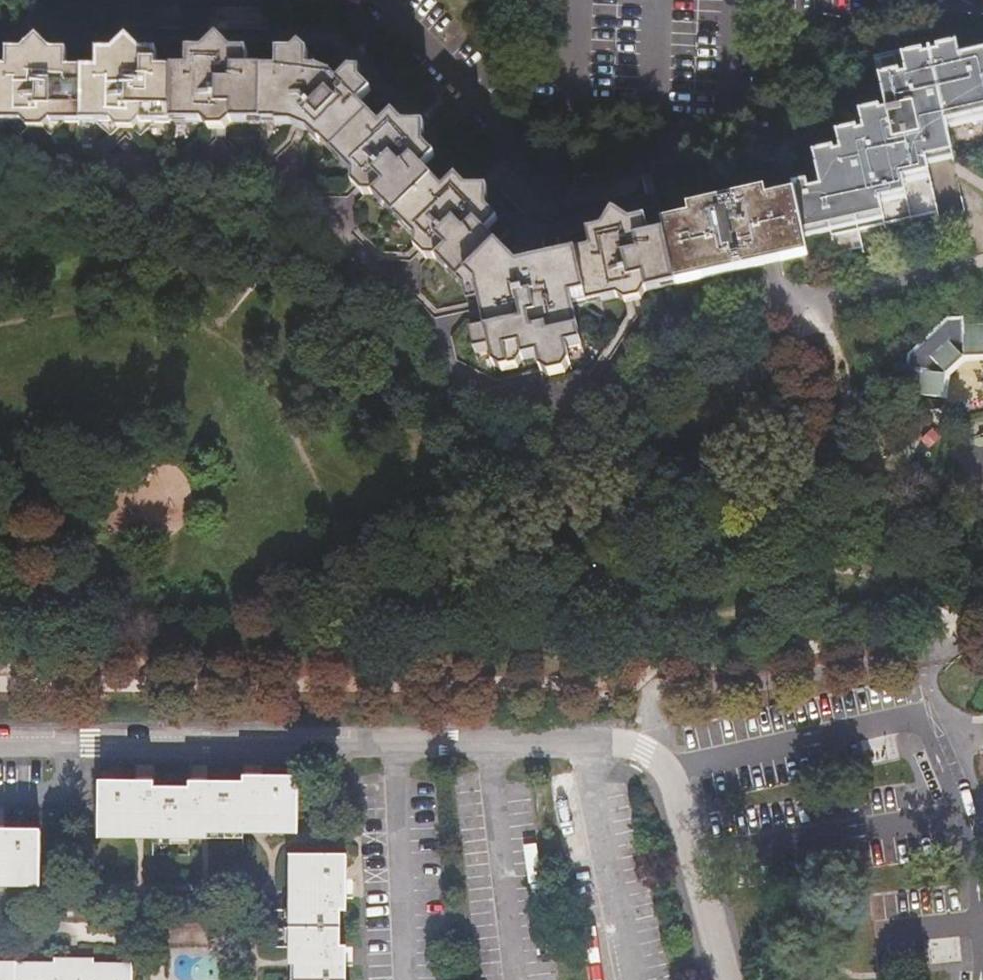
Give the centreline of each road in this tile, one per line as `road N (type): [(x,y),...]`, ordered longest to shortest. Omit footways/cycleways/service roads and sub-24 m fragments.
road 1 (residential): [(0,743),(449,742),(639,754),(667,772),(730,979)]

